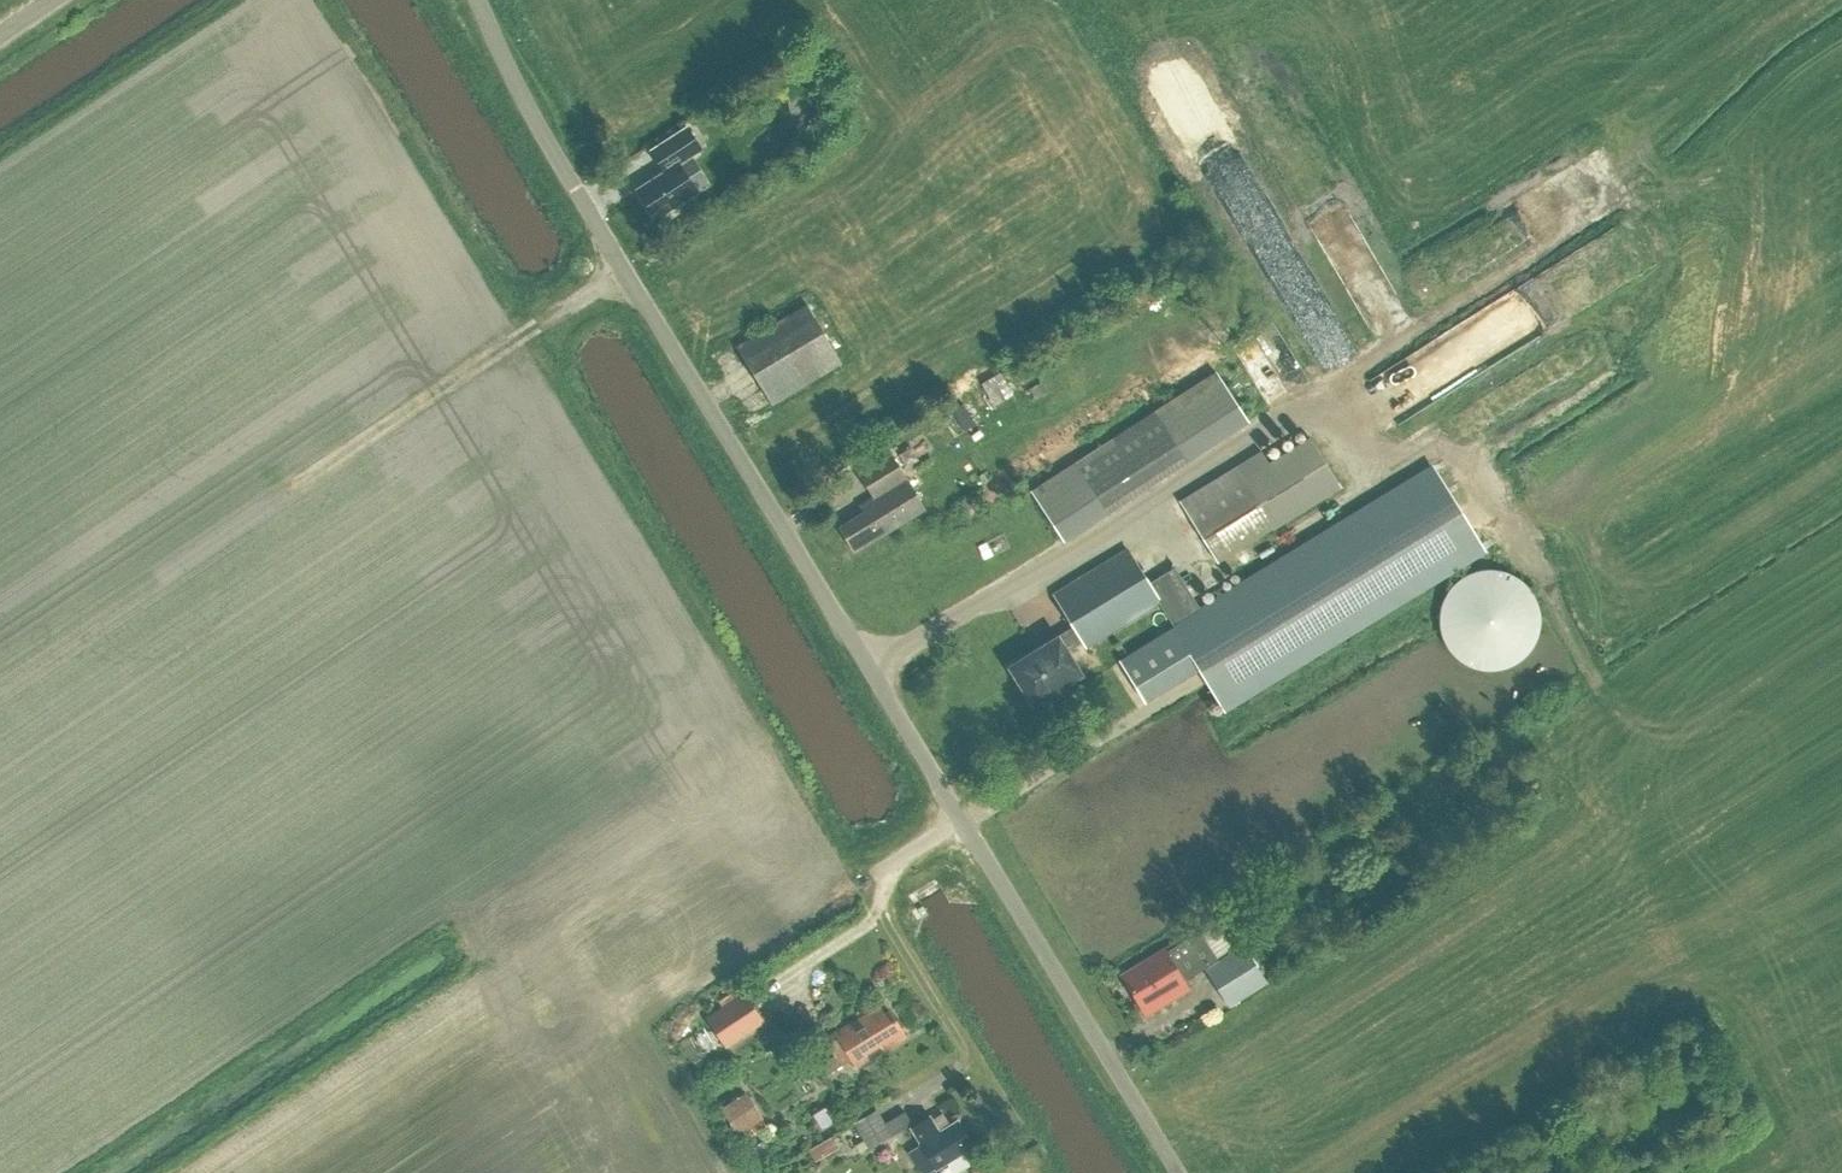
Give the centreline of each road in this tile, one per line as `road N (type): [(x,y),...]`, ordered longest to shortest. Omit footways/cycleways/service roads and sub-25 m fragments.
road 1 (unclassified): [(1178,1172),(597,222),(478,0)]

